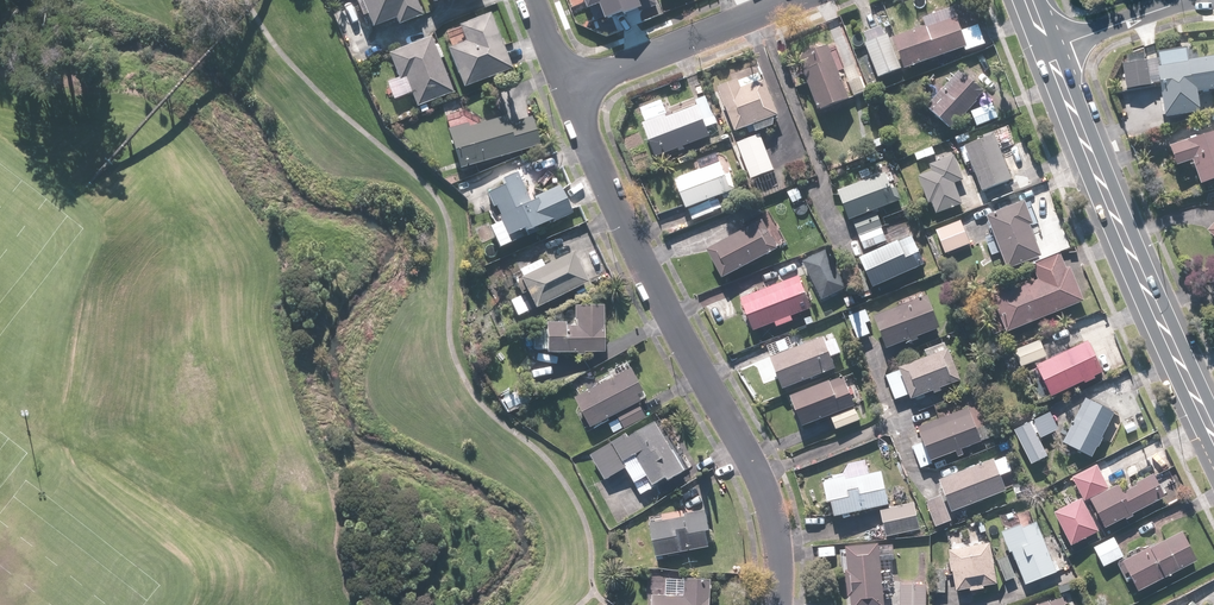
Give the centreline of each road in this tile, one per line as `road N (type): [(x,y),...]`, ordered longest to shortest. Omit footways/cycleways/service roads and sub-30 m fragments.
road 1 (residential): [(567,90),(631,240),(757,476),(776,530),(778,604)]
road 2 (secondary): [(1050,47),(1213,426)]
road 3 (residential): [(793,0),(567,90)]
road 4 (residential): [(1050,47),(1187,0)]

